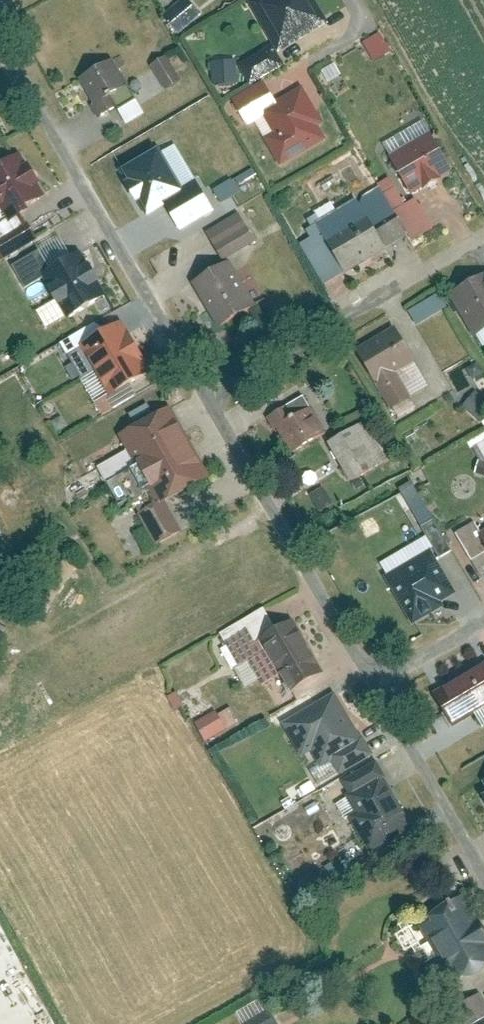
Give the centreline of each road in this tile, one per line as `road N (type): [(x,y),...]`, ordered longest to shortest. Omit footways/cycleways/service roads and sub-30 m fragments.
road 1 (residential): [(218,403),(0,46)]
road 2 (residential): [(380,692),(218,403)]
road 3 (residential): [(218,403),(483,236)]
road 4 (residential): [(483,873),(380,692)]
road 5 (residential): [(380,692),(483,630)]

